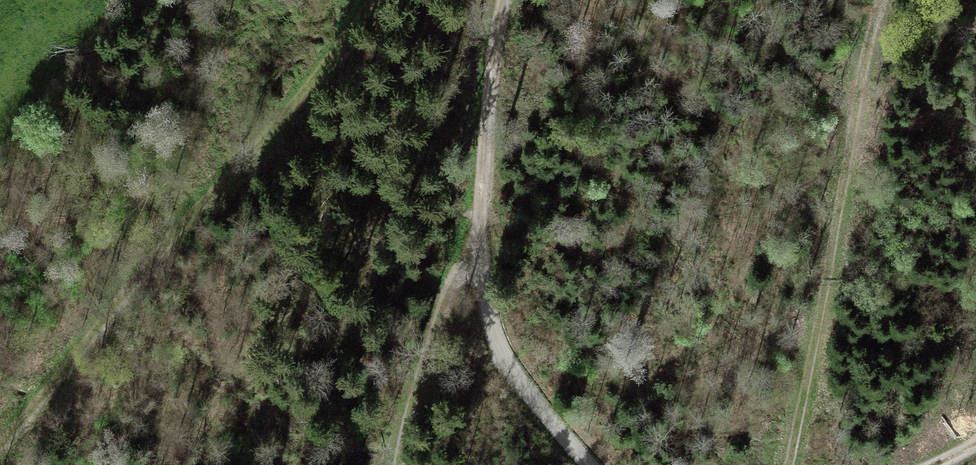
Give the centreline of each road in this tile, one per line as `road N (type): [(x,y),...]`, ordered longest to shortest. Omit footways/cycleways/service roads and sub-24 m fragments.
road 1 (track): [(368,0),(0,435)]
road 2 (track): [(588,464),(500,348),(480,283),(474,246),(491,59),(505,0)]
road 3 (track): [(883,0),(793,464)]
road 4 (track): [(474,246),(436,330),(400,464)]

